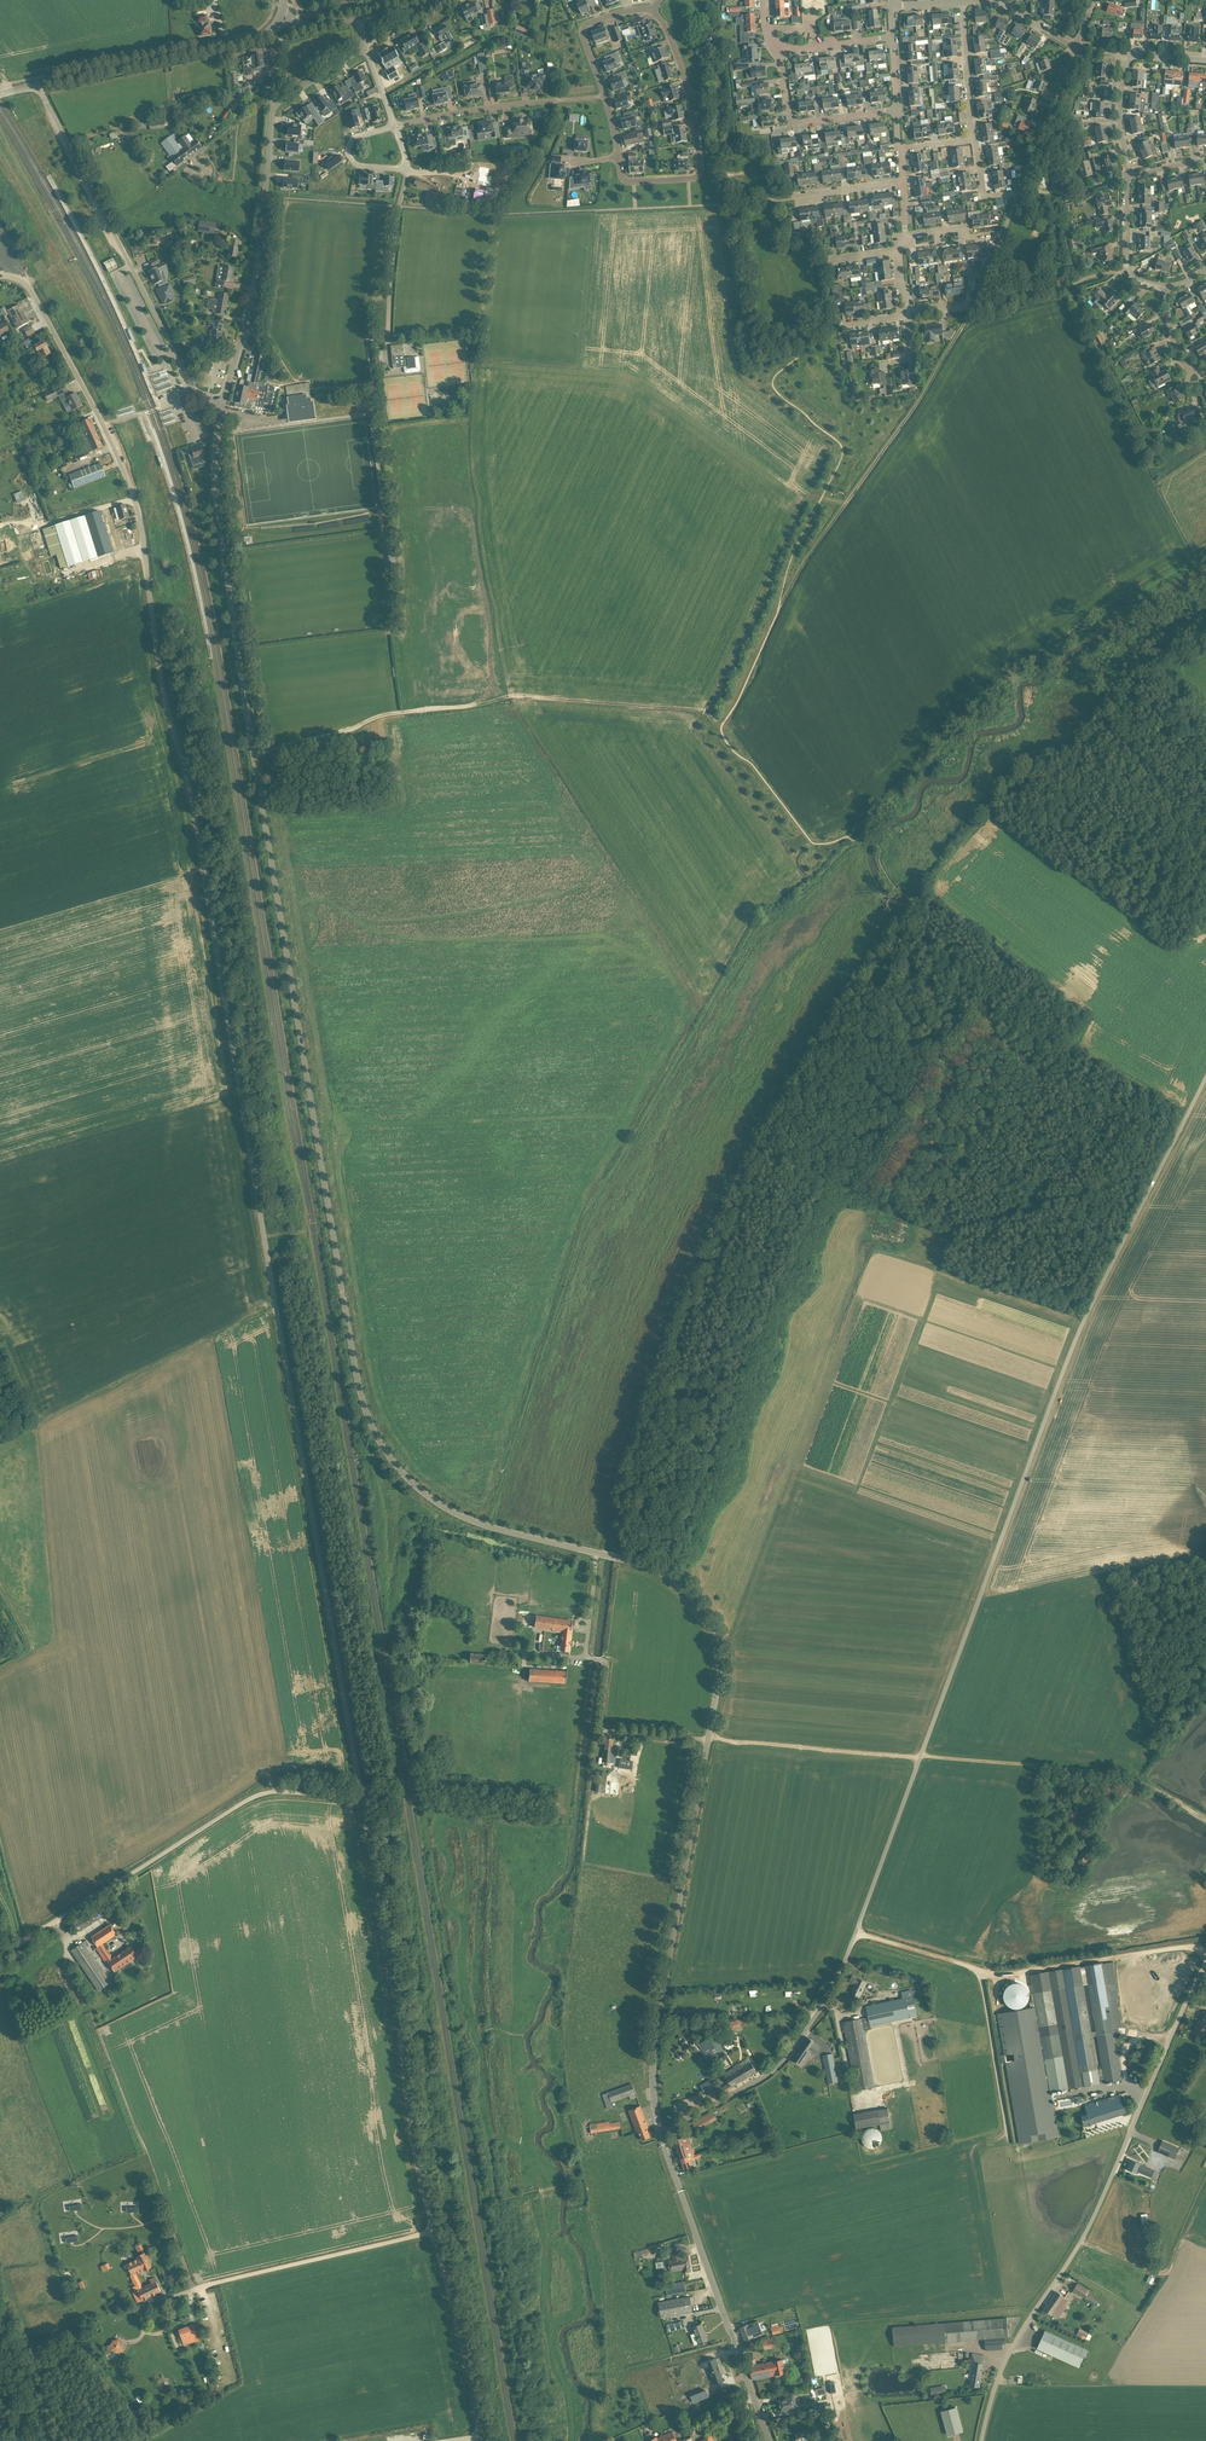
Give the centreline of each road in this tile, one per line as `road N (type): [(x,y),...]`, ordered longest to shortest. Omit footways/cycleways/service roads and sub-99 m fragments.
road 1 (unclassified): [(361,1797),(192,802),(167,714),(137,504),(27,286),(0,275)]
road 2 (tertiary): [(708,1739),(716,1650),(703,1614),(677,1583),(638,1563),(448,1509),(391,1459),(364,1405),(219,523),(214,452),(223,401)]
road 3 (unclassified): [(662,2134),(773,2072),(829,1994),(1073,1347),(1205,1075)]
road 4 (unclassified): [(482,2440),(416,2154),(361,1797)]
road 5 (unclassified): [(981,2440),(1007,2357),(1092,2221),(1205,1963)]
road 6 (track): [(708,1739),(1074,1768),(1140,1784),(1205,1820)]
road 7 (track): [(0,2400),(47,2355),(122,2314),(148,2333),(166,2333),(192,2320),(193,2291),(433,2233)]
road 8 (tertiary): [(662,2134),(654,2056),(708,1739)]
road 9 (unclassified): [(223,401),(190,383),(37,85)]
road 10 (unclassified): [(47,1927),(260,1793),(361,1797)]
road 11 (tertiary): [(769,2440),(662,2134)]
road 12 (tertiary): [(223,401),(252,299),(272,107)]
road 13 (residential): [(974,306),(1076,46)]
road 14 (residential): [(652,8),(667,25),(689,89),(702,174),(629,182),(618,157)]
road 15 (tertiary): [(37,85),(253,40),(279,20)]
road 16 (track): [(847,503),(974,306)]
road 17 (residential): [(618,157),(582,33),(603,19),(652,8)]
road 18 (unclassified): [(708,1739),(604,1728),(608,1665),(586,1658)]
road 19 (residential): [(896,110),(792,120),(782,52)]
road 20 (residential): [(558,100),(395,128)]
road 21 (residential): [(974,140),(963,2)]
road 22 (residential): [(1127,178),(1128,270),(1165,286)]
road 23 (residential): [(388,335),(400,207)]
road 24 (track): [(779,608),(847,503)]
road 25 (residential): [(395,128),(356,138),(348,154),(356,166),(407,171)]

